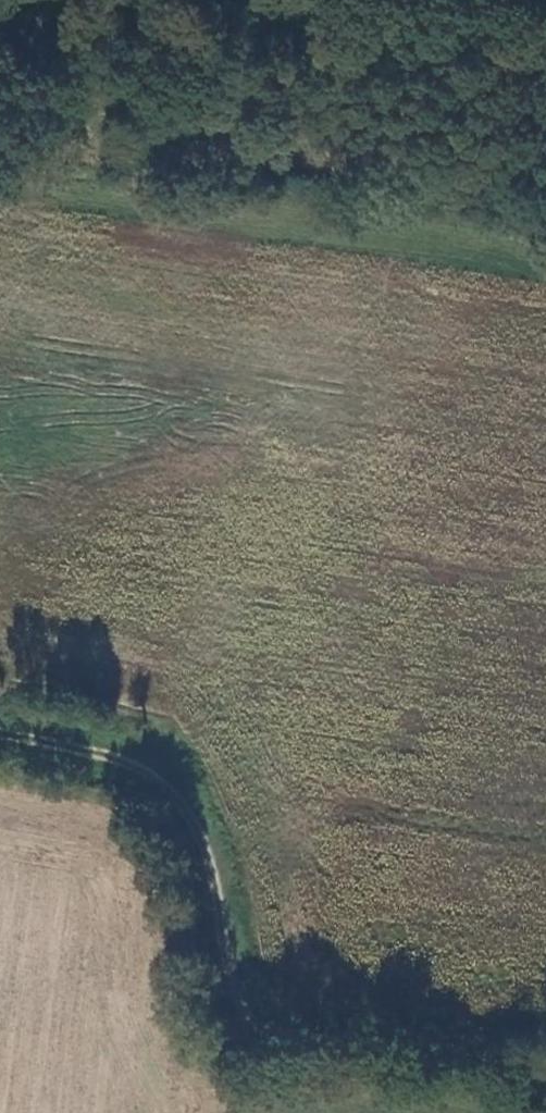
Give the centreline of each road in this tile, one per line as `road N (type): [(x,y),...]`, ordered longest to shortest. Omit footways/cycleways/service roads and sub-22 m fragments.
road 1 (track): [(0,744),(111,766),(151,781),(182,809),(230,994),(245,1025),(275,1043),(545,1059)]

